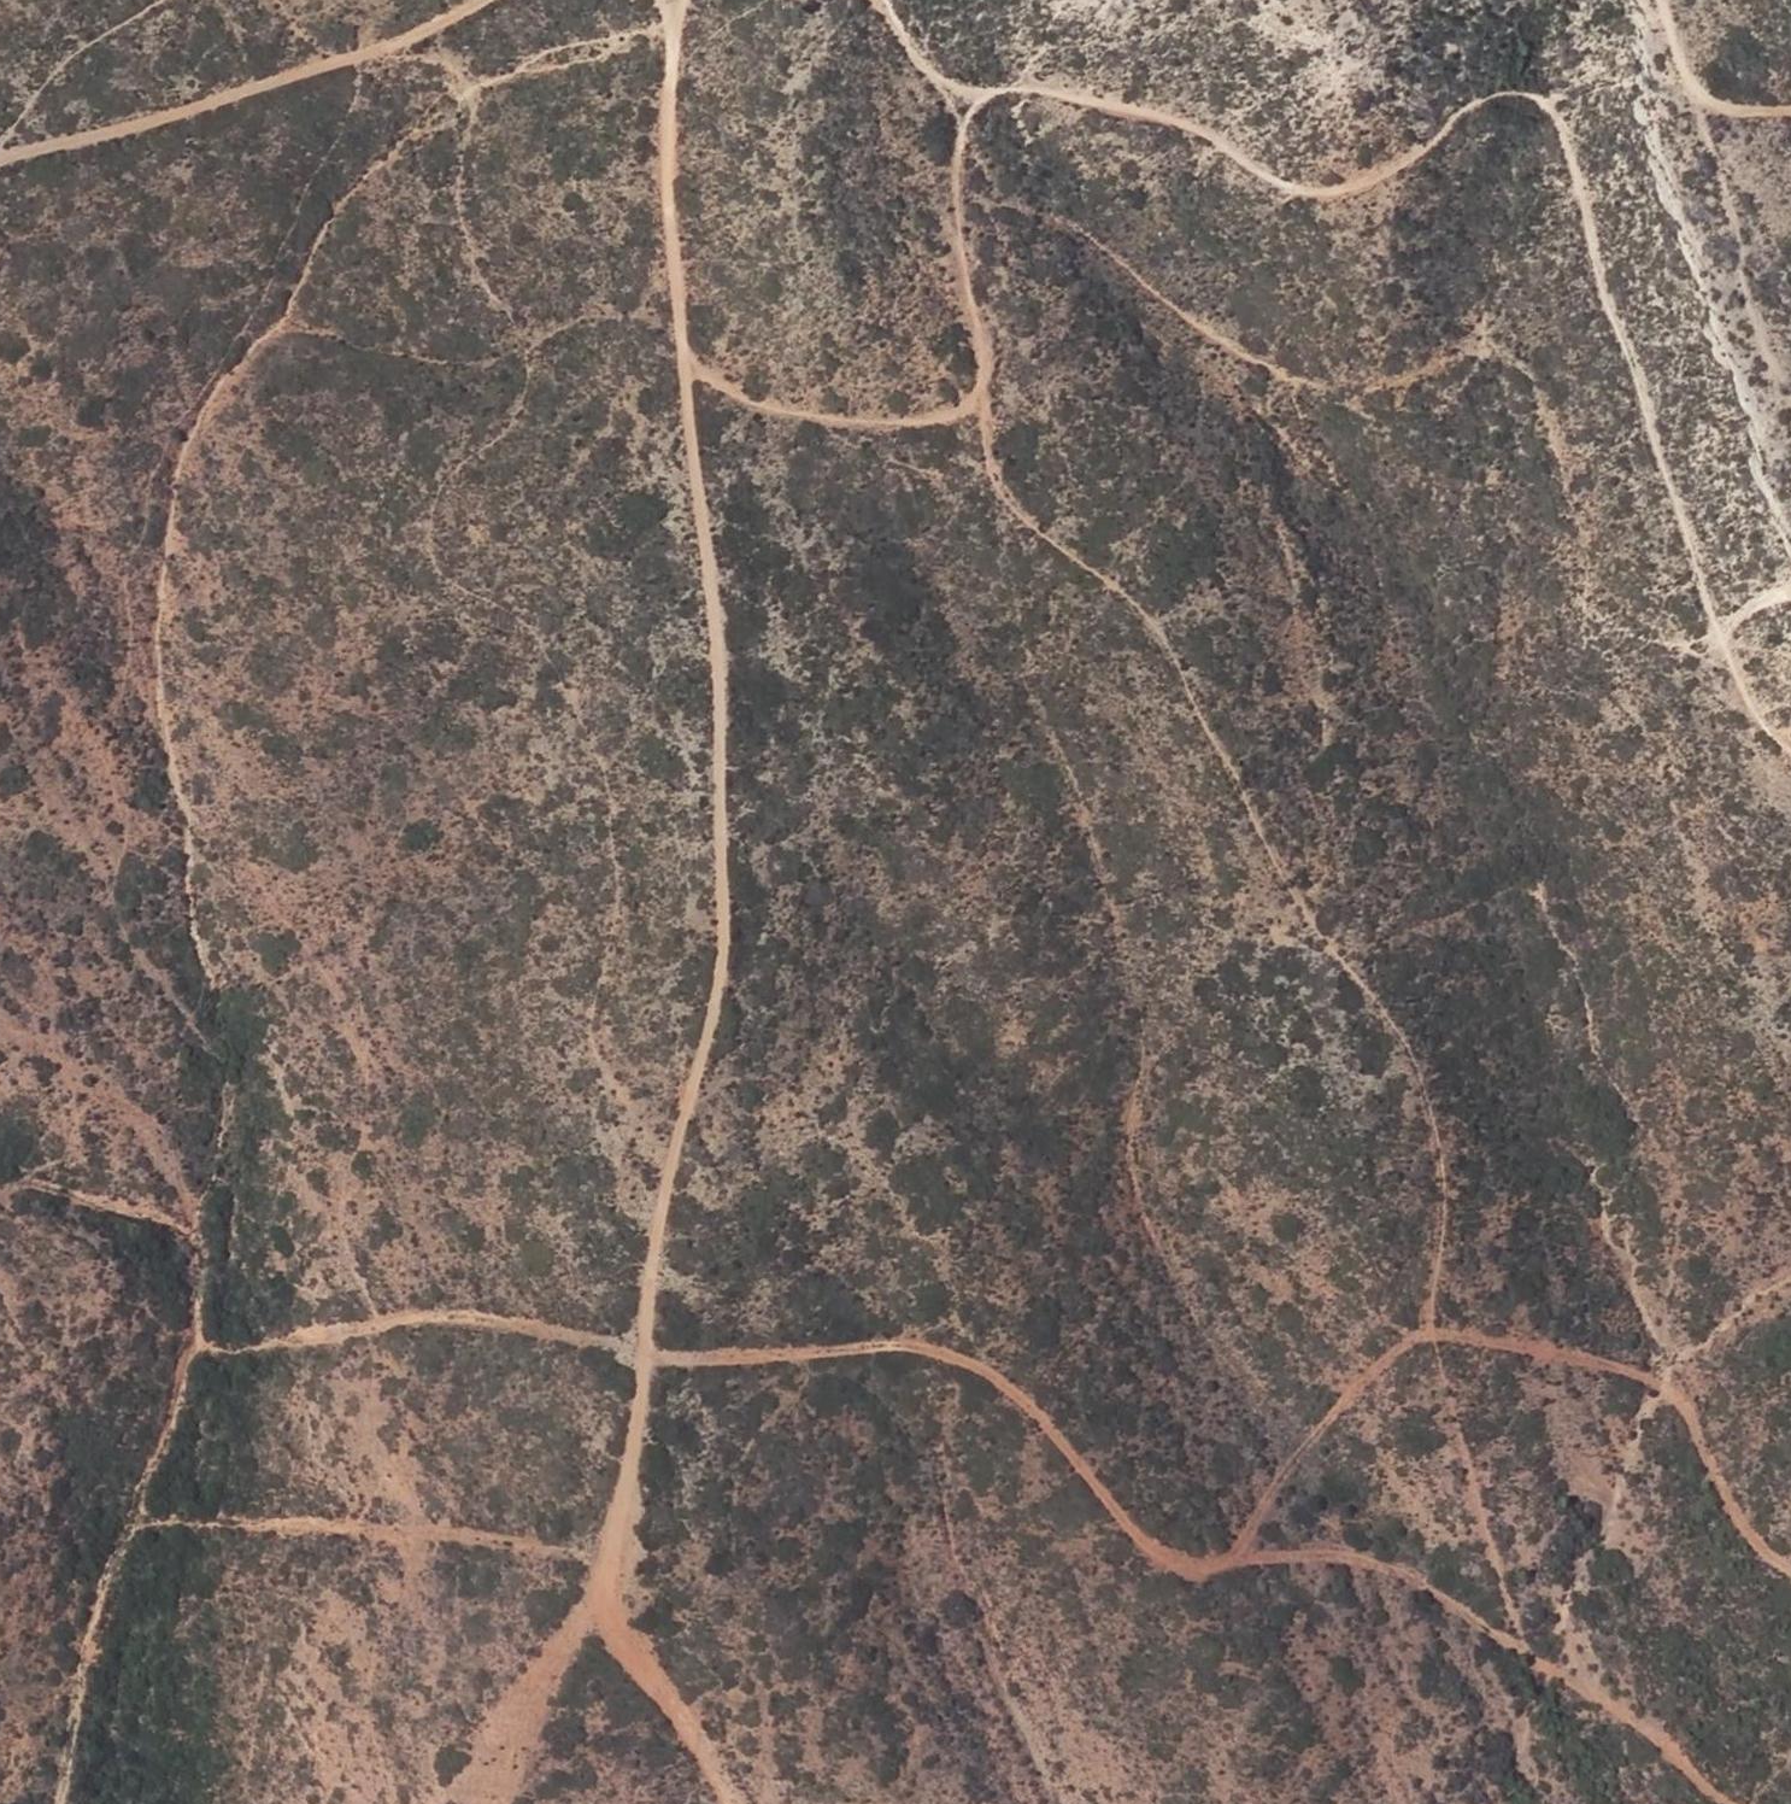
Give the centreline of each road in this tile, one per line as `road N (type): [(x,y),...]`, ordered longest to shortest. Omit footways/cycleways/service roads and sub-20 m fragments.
road 1 (track): [(676,0),(652,100),(712,608),(724,952),(661,1196),(612,1598)]
road 2 (track): [(0,168),(384,47),(489,0)]
road 3 (track): [(612,1598),(631,1646),(739,1803)]
road 4 (track): [(1660,0),(1696,102),(1790,107)]

